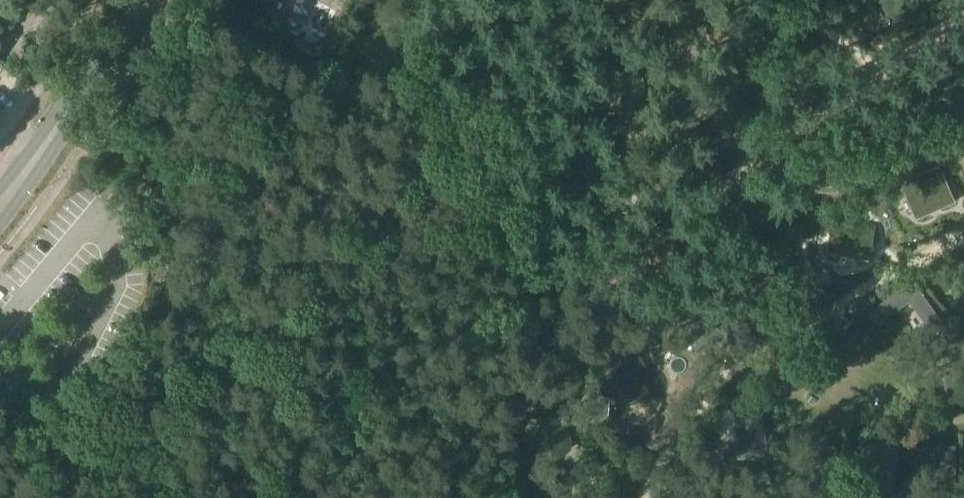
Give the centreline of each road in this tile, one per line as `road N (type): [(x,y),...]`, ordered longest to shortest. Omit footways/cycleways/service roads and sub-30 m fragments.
road 1 (track): [(626,225),(776,151),(963,18)]
road 2 (secondary): [(26,172),(136,0)]
road 3 (track): [(963,414),(946,413),(878,373),(851,348),(831,309)]

